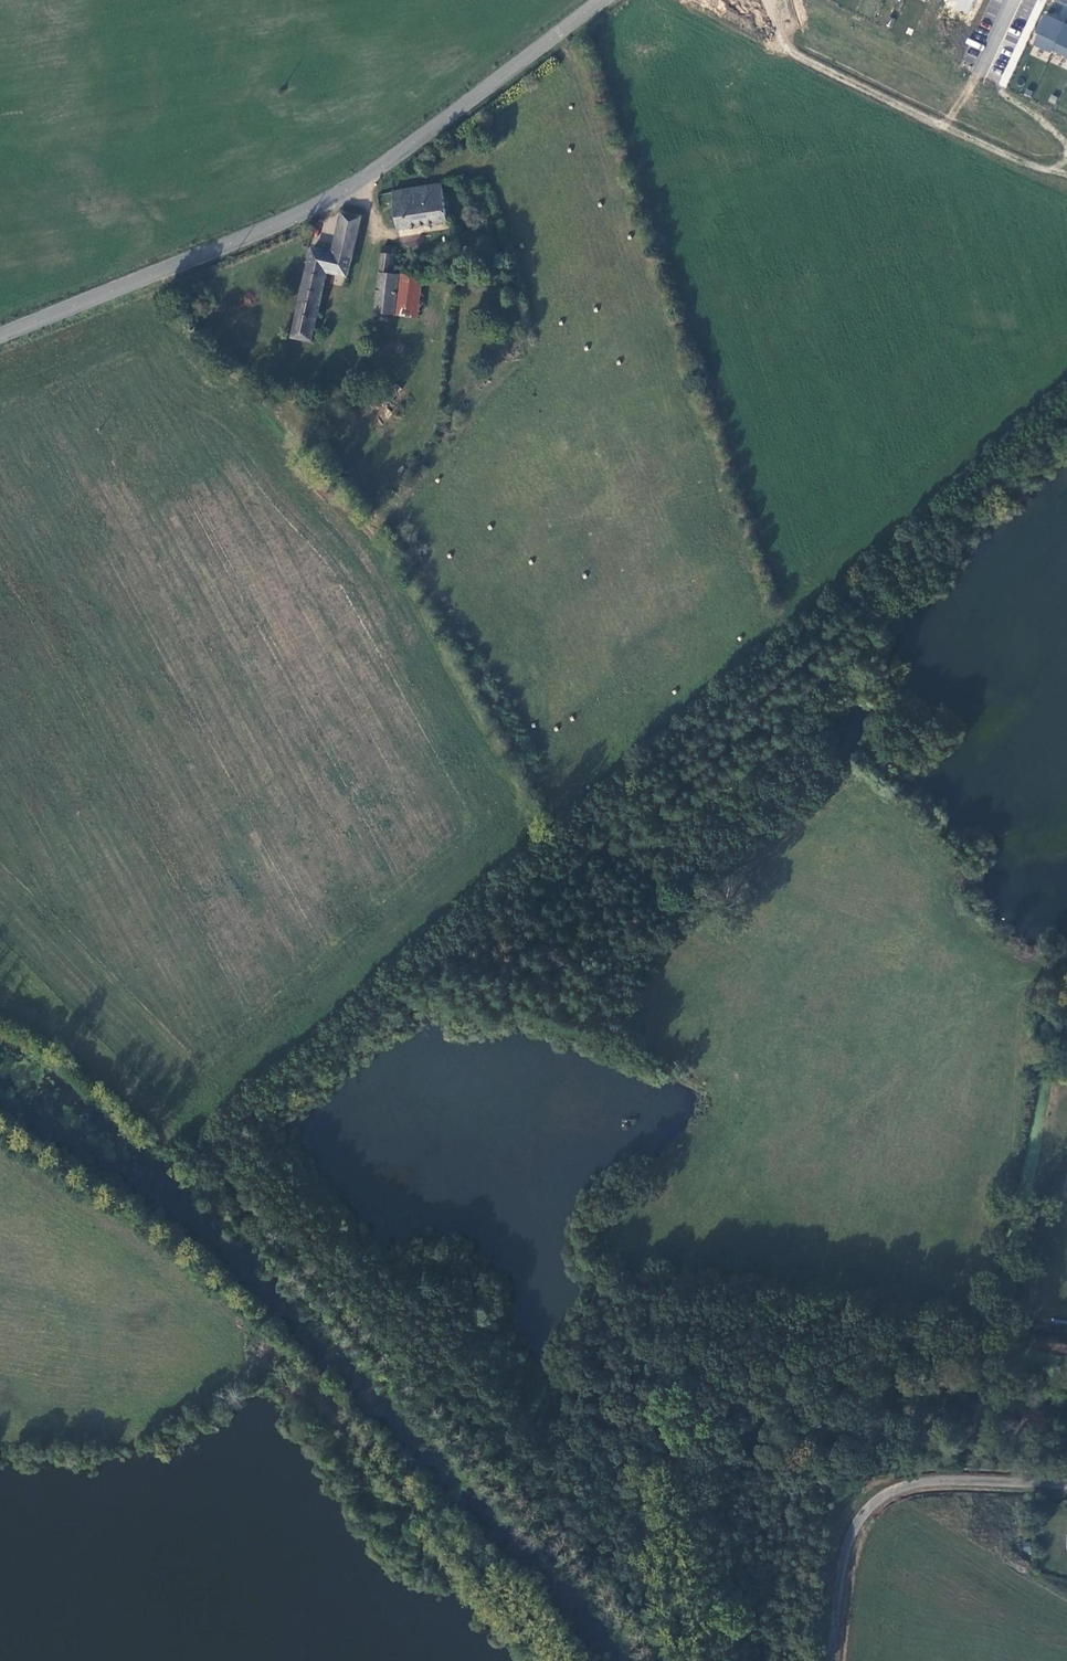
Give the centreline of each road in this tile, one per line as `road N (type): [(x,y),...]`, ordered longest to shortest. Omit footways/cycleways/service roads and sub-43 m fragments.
road 1 (tertiary): [(604,0),(346,190),(276,226),(0,336)]
road 2 (unclassified): [(1066,1485),(942,1480),(909,1486),(864,1512),(846,1542),(831,1660)]

